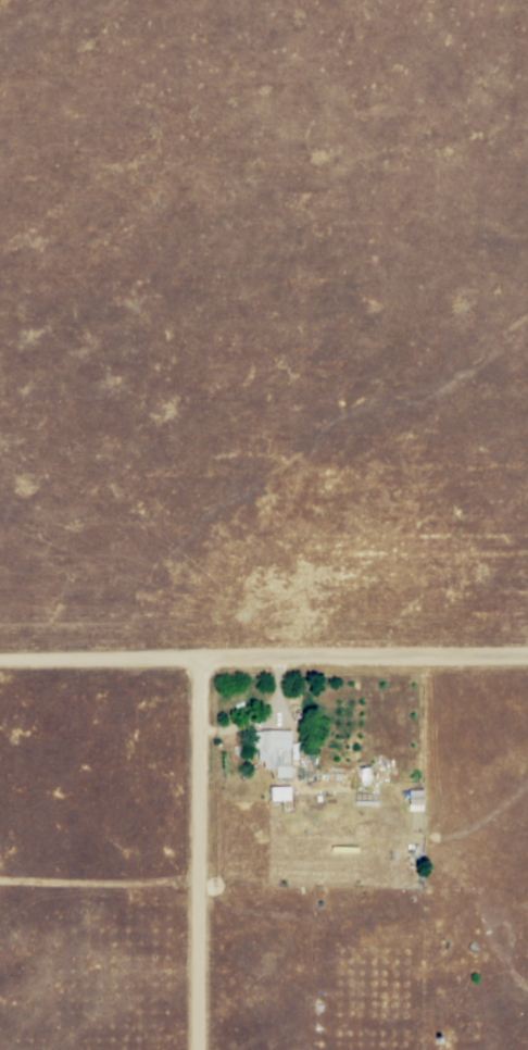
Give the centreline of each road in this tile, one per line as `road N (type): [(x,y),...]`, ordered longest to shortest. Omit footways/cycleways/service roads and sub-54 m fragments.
road 1 (tertiary): [(527,657),(0,659)]
road 2 (residential): [(195,1049),(197,657)]

